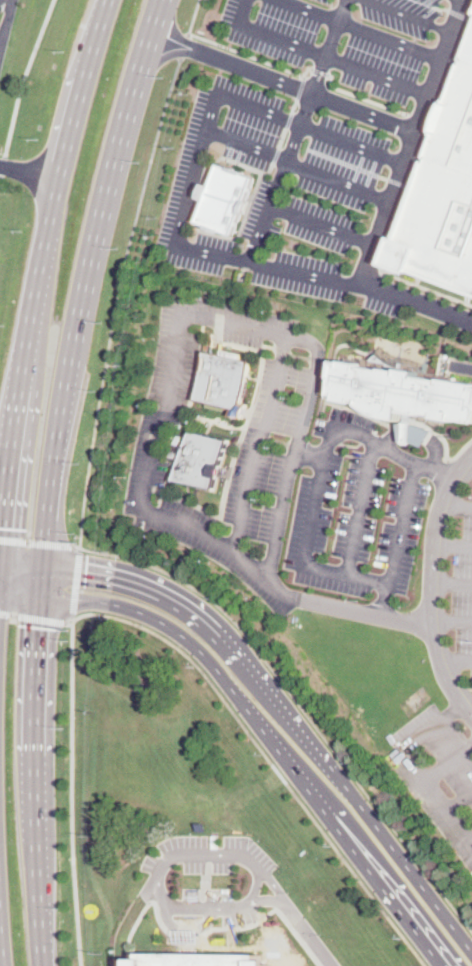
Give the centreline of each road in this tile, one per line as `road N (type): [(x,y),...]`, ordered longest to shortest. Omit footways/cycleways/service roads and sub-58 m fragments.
road 1 (tertiary): [(471,952),(212,616),(125,569),(42,557)]
road 2 (tertiary): [(39,593),(140,611),(202,652),(442,965)]
road 3 (primary): [(44,965),(34,745),(39,593)]
road 4 (primary): [(71,362),(152,31)]
road 5 (primary): [(25,350),(0,538)]
road 6 (primary): [(108,0),(58,181)]
road 7 (primary): [(53,203),(25,350)]

